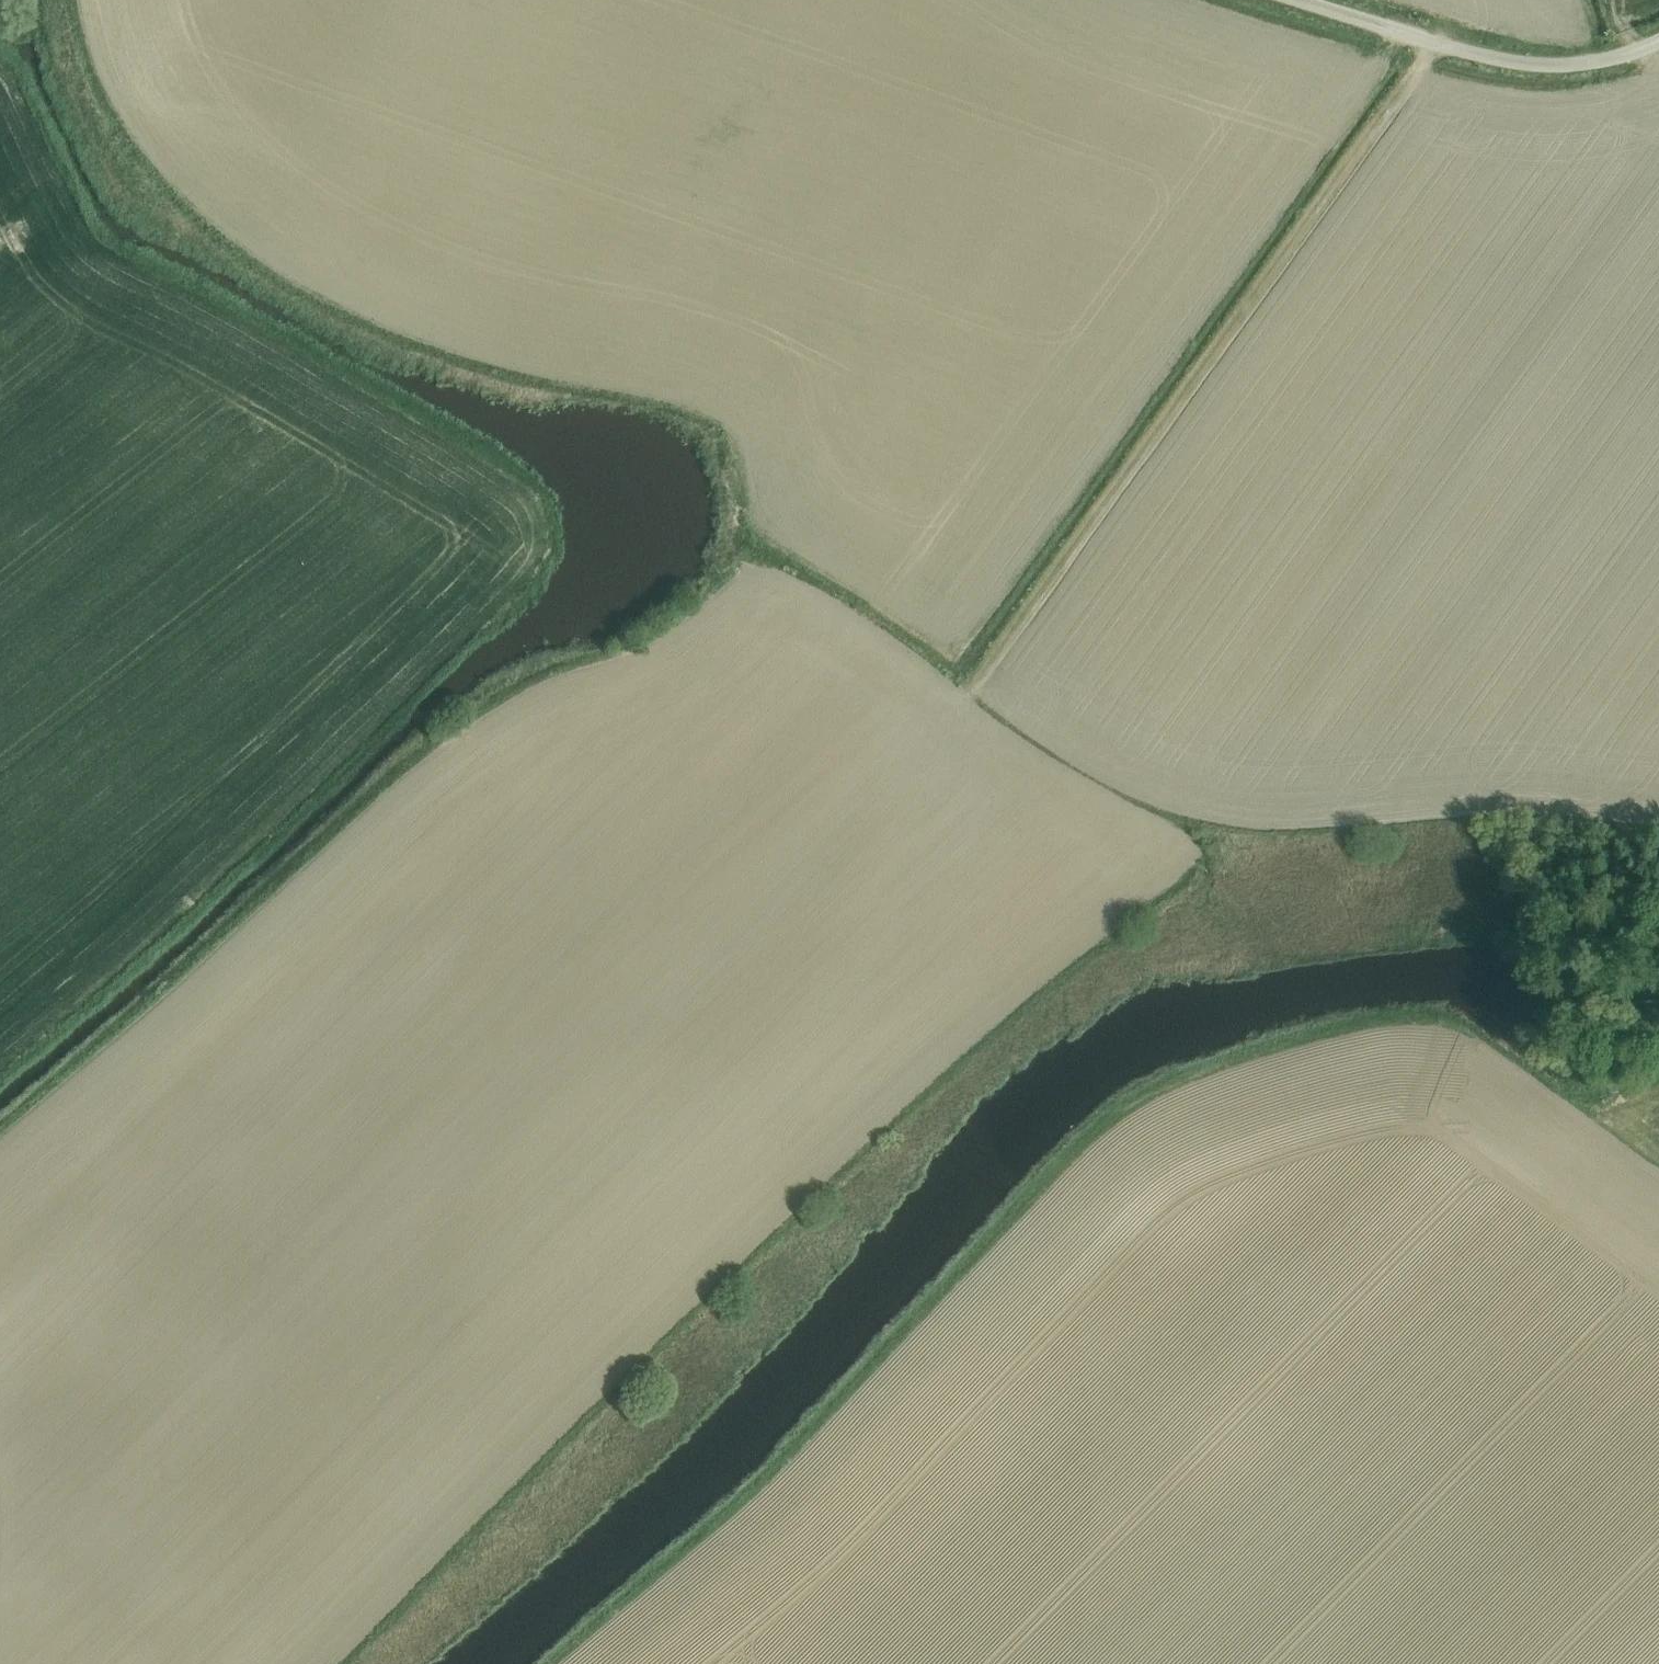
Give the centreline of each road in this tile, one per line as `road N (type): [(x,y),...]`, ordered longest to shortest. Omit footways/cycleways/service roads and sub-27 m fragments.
road 1 (track): [(964,696),(1432,41)]
road 2 (unclassified): [(1658,39),(1621,54),(1550,63),(1472,52),(1303,0)]

